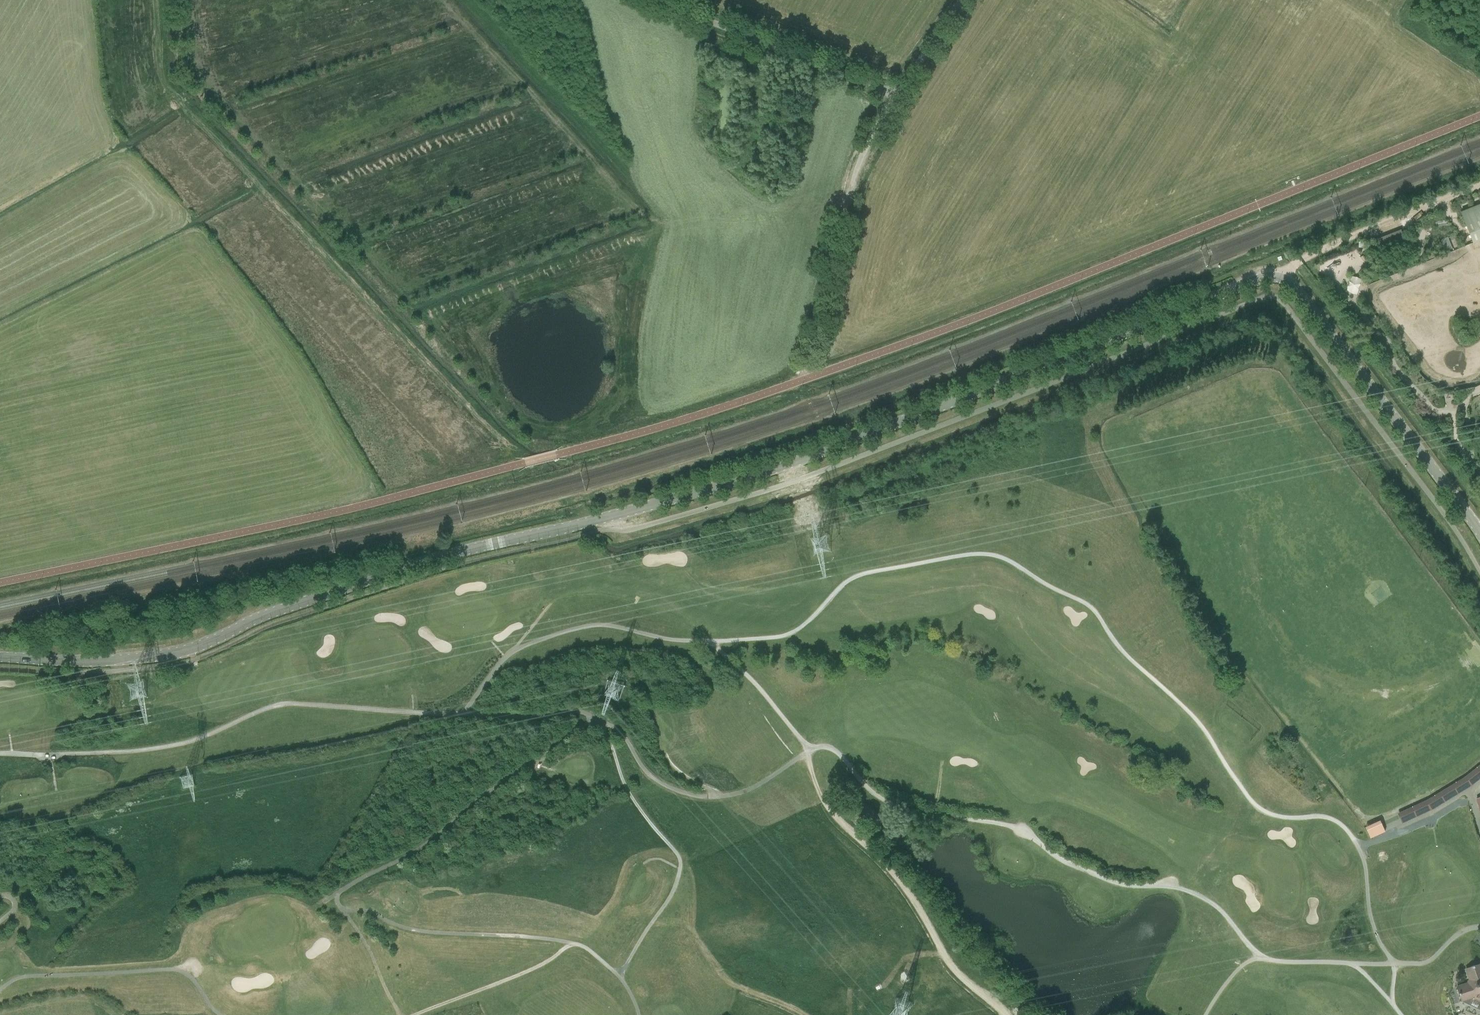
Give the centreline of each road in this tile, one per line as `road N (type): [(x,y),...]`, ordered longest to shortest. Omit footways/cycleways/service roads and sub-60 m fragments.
road 1 (unclassified): [(0,659),(171,657),(395,571),(754,476),(1272,277),(1294,290),(1434,471)]
road 2 (unclassified): [(895,88),(656,0)]
road 3 (track): [(850,192),(811,377)]

